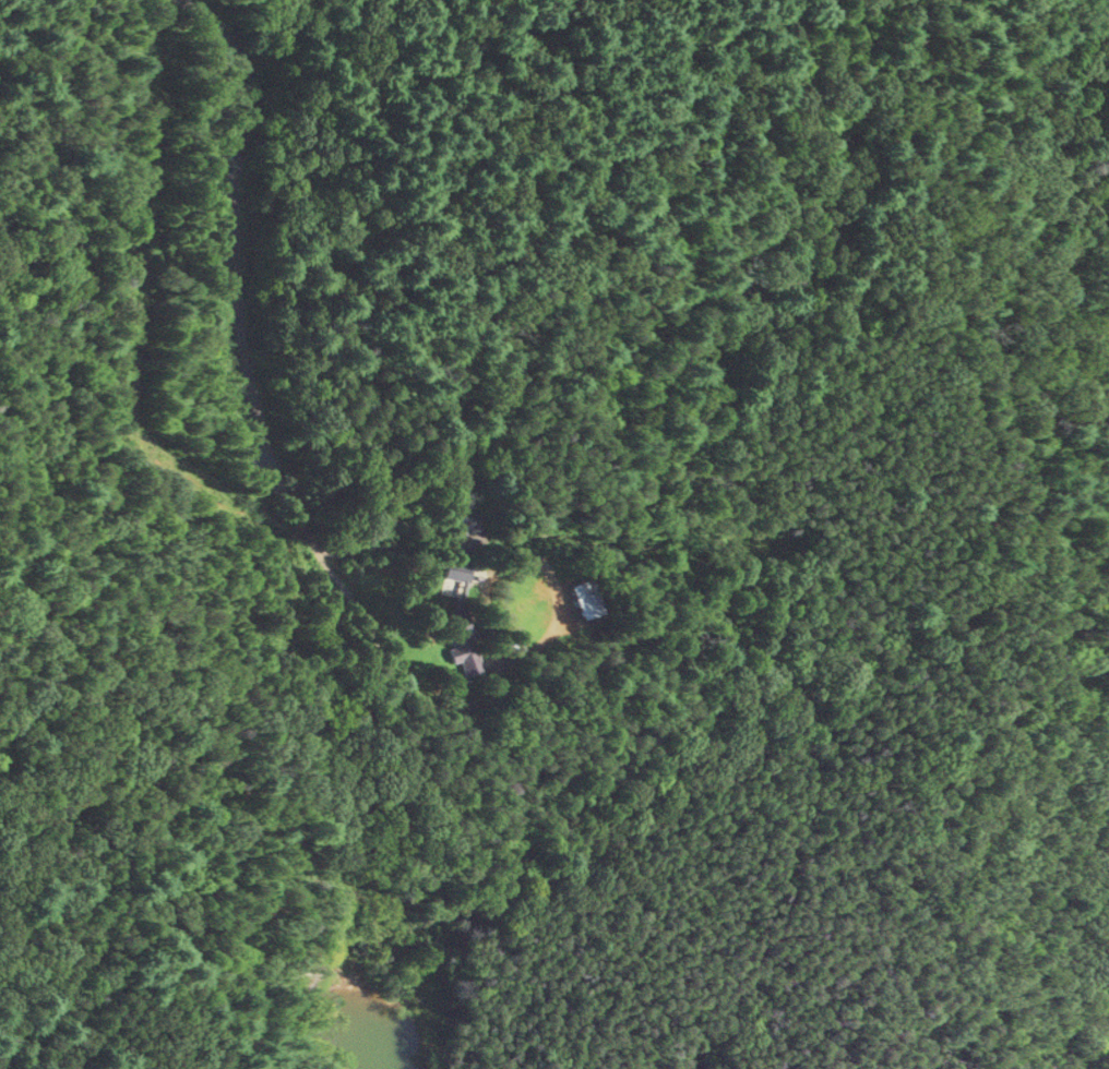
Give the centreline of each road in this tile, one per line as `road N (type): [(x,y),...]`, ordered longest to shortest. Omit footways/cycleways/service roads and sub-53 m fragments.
road 1 (residential): [(398,1022),(385,999),(384,970),(416,885),(416,815),(430,770),(424,724),(400,664),(306,533),(261,436),(230,215),(247,76),(226,36),(188,0)]

